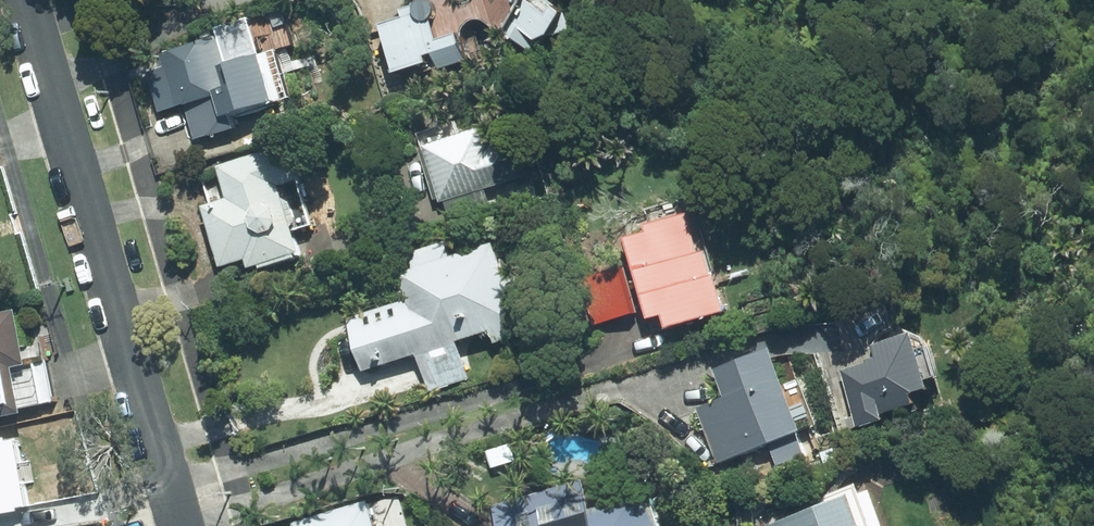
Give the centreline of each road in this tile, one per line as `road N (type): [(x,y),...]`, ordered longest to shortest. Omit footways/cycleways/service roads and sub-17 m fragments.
road 1 (residential): [(27,0),(183,525)]

